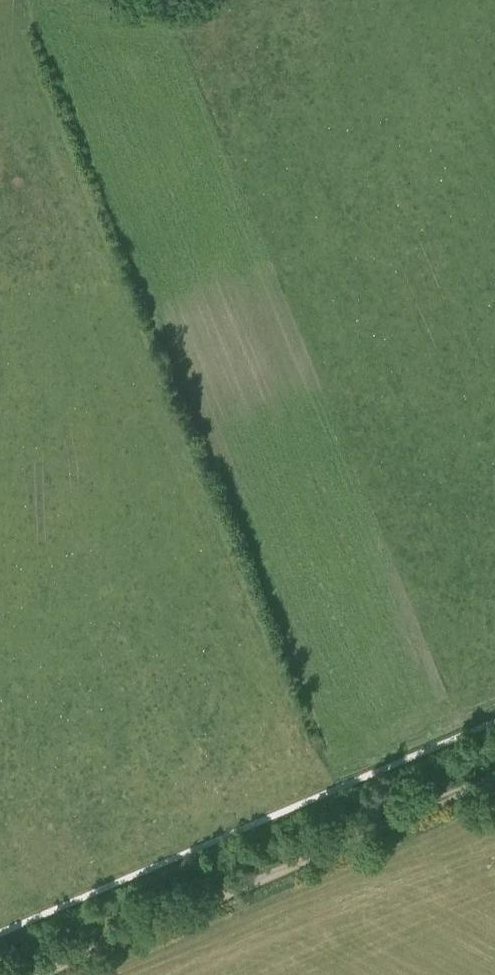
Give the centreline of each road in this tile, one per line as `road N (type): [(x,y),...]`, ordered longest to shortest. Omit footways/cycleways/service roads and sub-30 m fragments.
road 1 (track): [(46,974),(494,785)]

